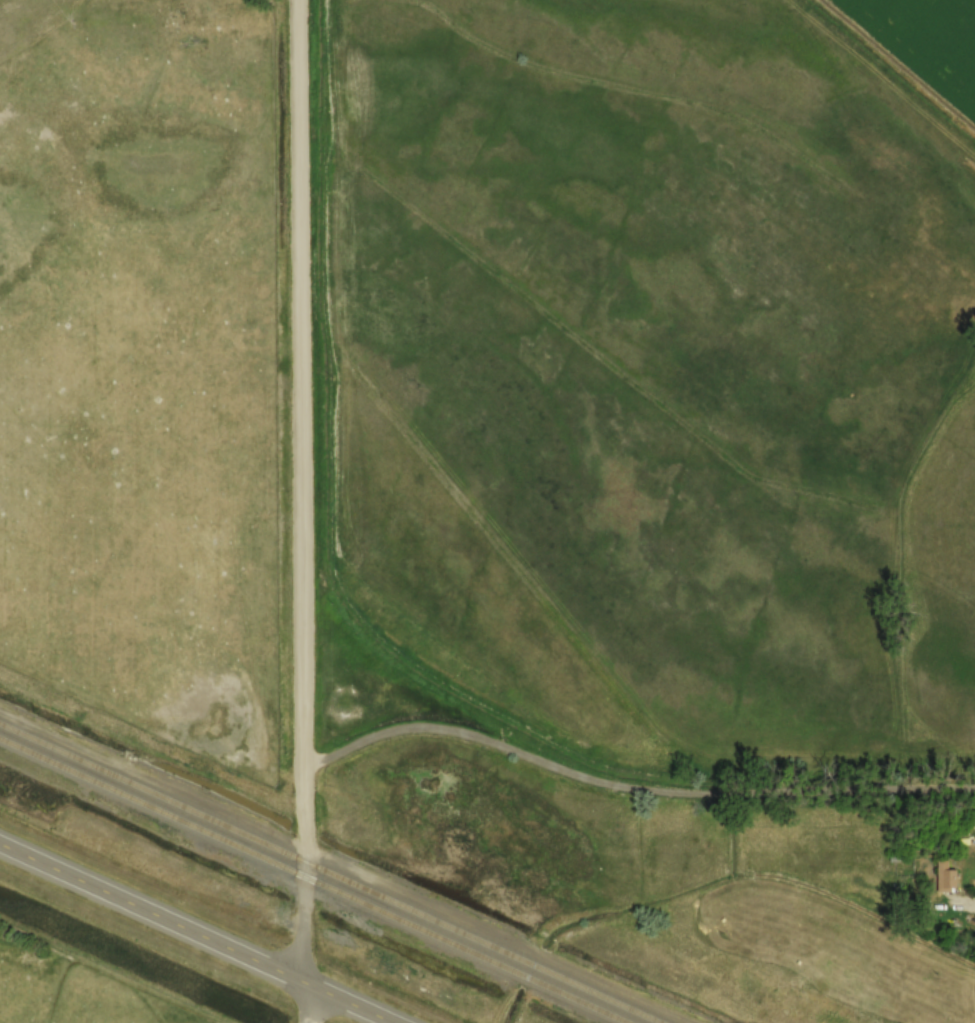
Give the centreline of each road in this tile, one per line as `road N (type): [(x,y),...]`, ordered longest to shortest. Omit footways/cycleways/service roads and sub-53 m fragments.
road 1 (residential): [(308,1022),(297,0)]
road 2 (residential): [(974,789),(642,790),(573,776),(449,730),(369,737),(304,765)]
road 3 (secondary): [(395,1022),(0,843)]

